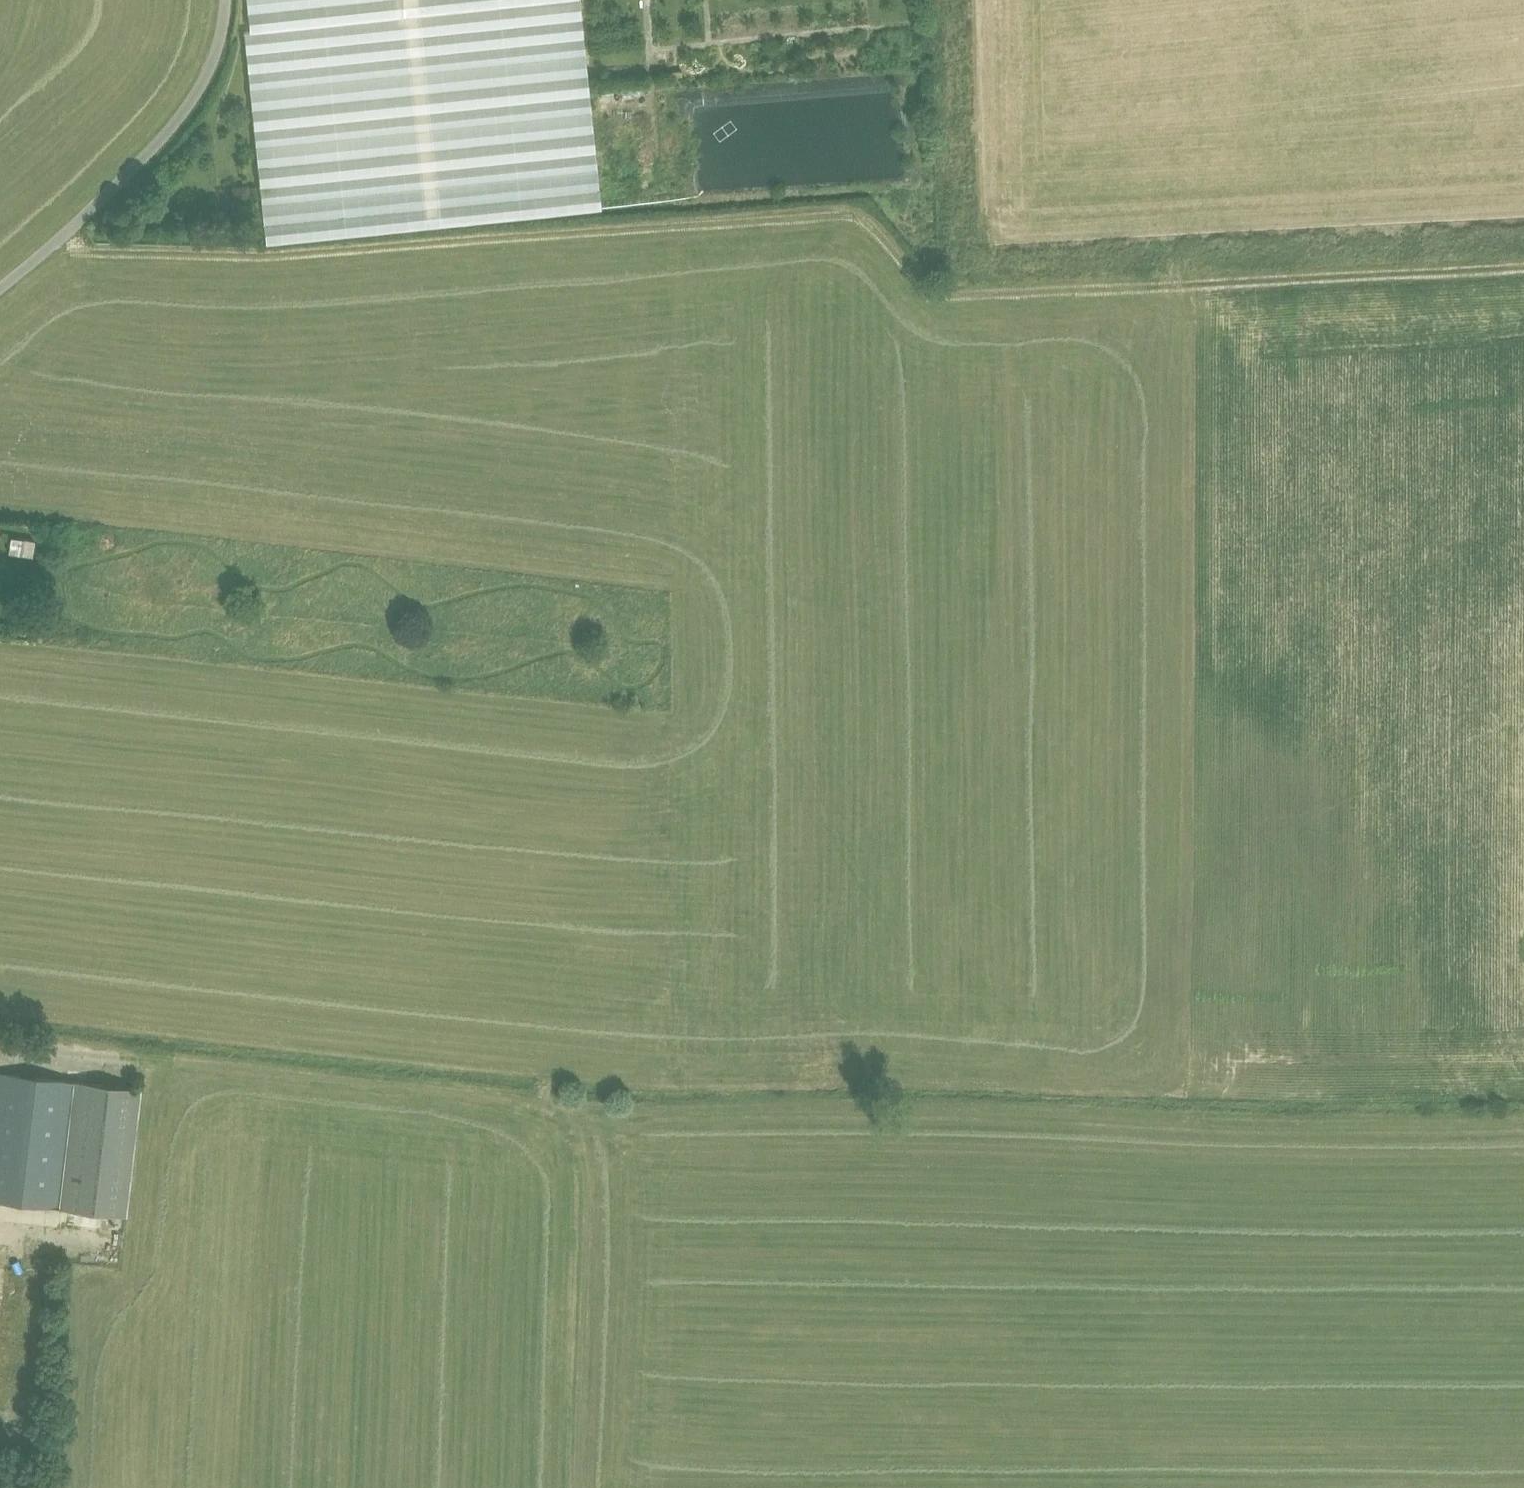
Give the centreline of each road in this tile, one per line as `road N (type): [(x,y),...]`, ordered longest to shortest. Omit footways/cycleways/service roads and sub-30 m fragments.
road 1 (track): [(1523,268),(932,295),(851,216),(256,256),(82,250),(57,240)]
road 2 (track): [(546,1107),(0,1047)]
road 3 (track): [(575,1487),(584,1151),(573,1124),(546,1107),(551,1073)]

